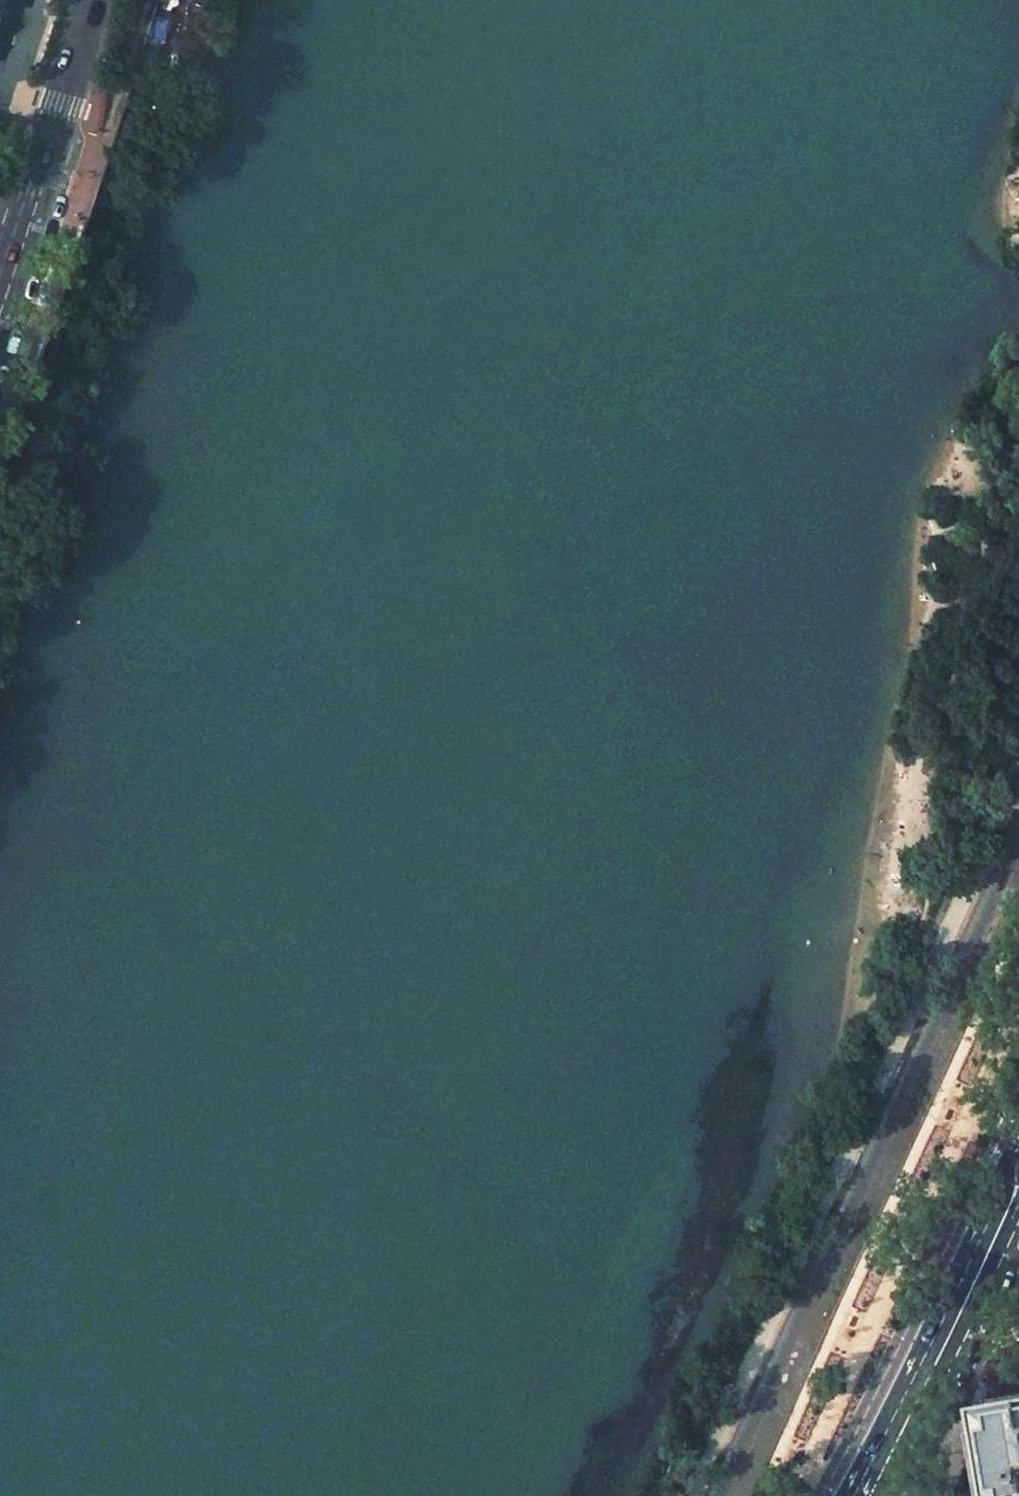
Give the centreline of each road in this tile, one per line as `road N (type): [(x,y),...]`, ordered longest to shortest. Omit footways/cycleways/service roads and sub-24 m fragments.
road 1 (primary): [(1018,1141),(857,1495)]
road 2 (primary): [(46,157),(91,0)]
road 3 (primary): [(0,300),(46,157)]

